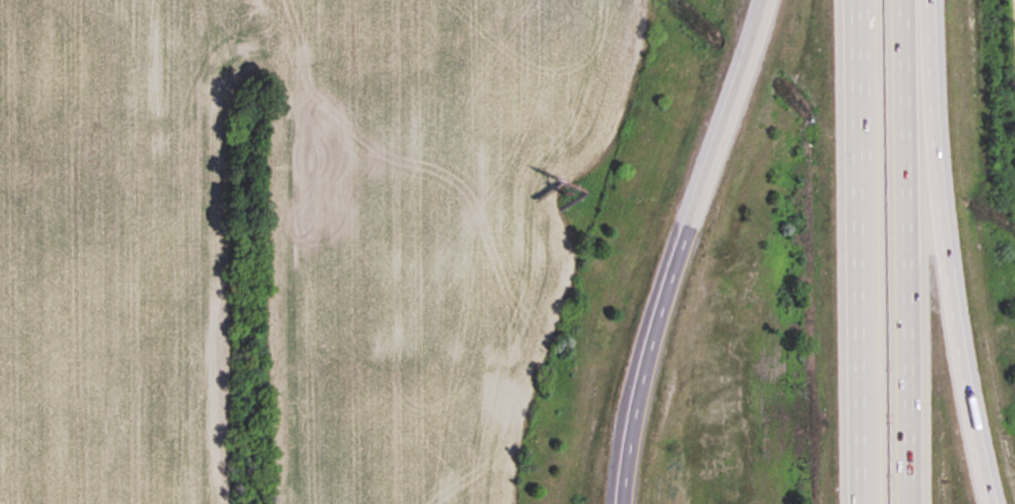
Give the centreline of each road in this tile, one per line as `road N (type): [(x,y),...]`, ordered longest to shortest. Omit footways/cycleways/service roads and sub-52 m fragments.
road 1 (motorway): [(765,0),(662,299),(618,503)]
road 2 (motorway): [(989,503),(946,281),(926,0)]
road 3 (motorway): [(910,503),(904,0)]
road 4 (motorway): [(858,0),(863,503)]

